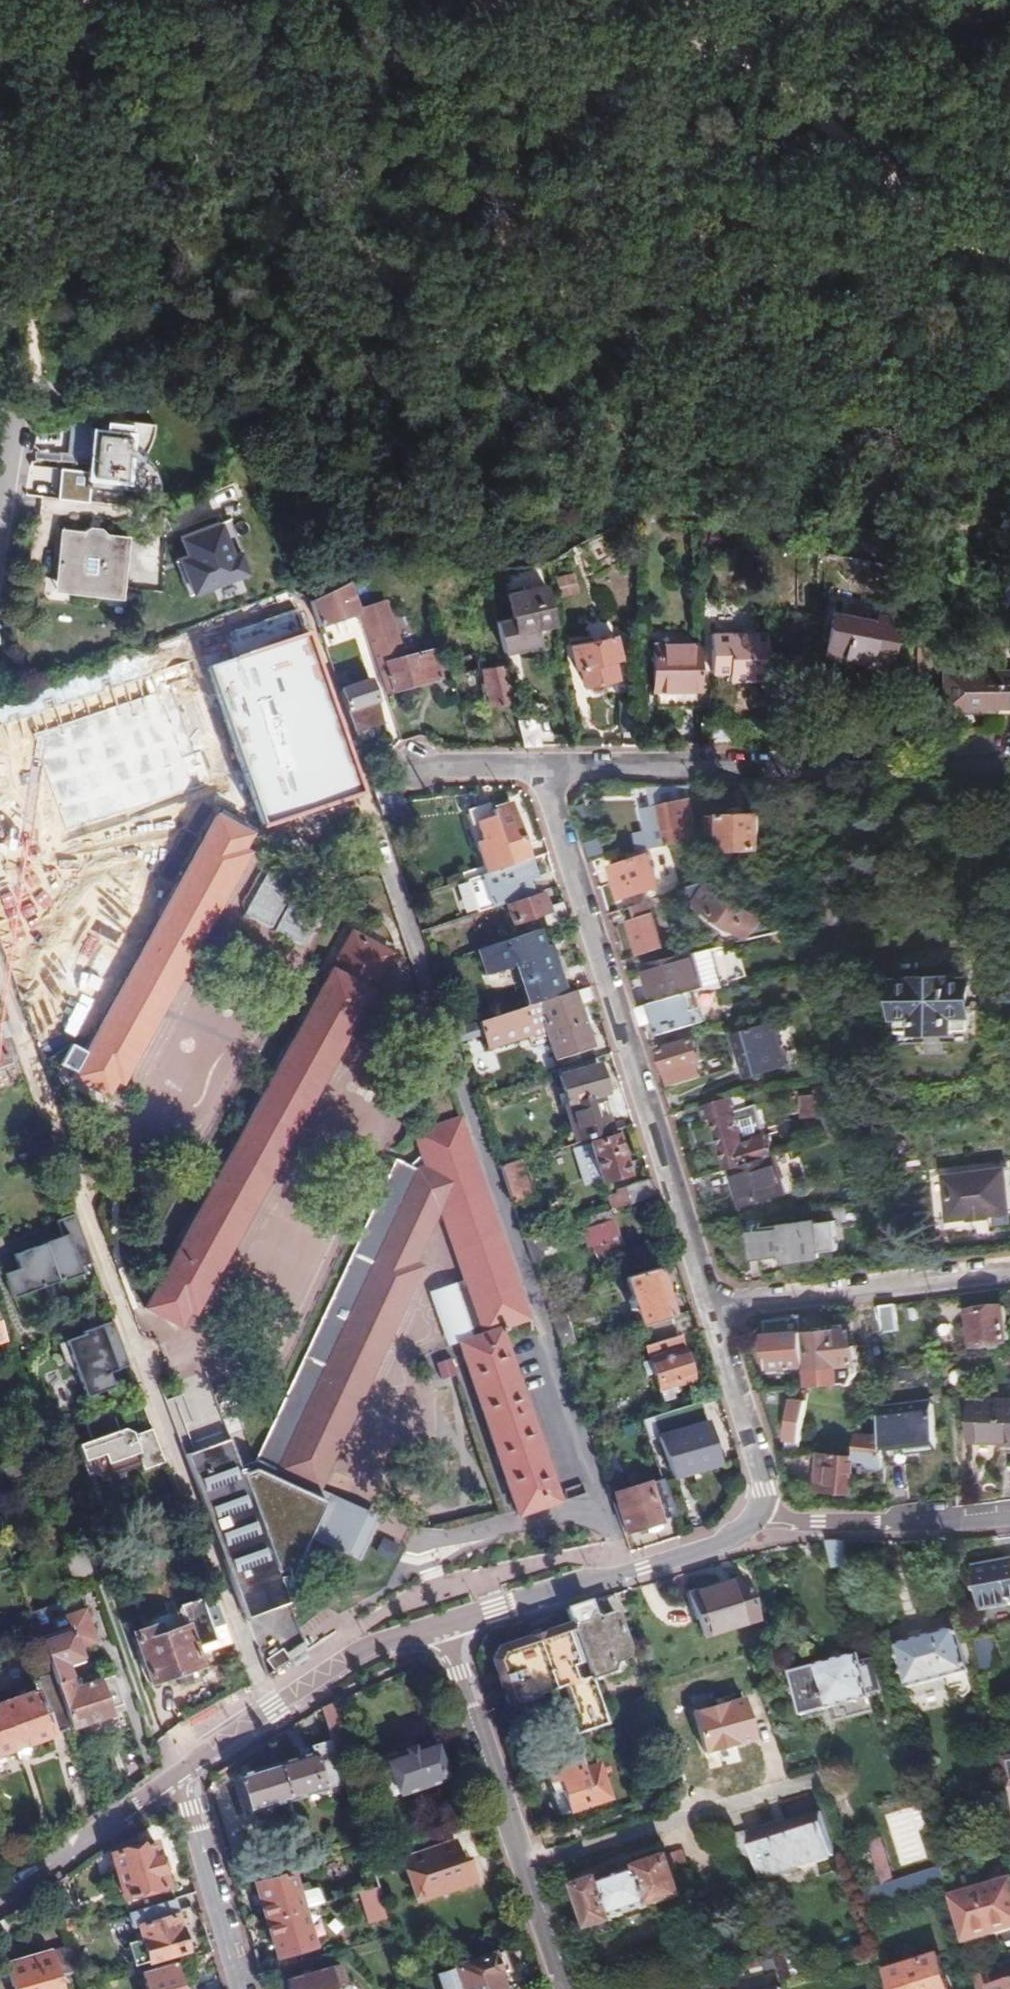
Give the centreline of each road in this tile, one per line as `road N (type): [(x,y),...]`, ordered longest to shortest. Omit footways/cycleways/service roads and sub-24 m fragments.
road 1 (residential): [(539,774),(712,1304)]
road 2 (residential): [(539,774),(1009,766)]
road 3 (track): [(657,0),(779,67),(958,208),(1009,237)]
road 4 (track): [(83,0),(20,403)]
road 5 (track): [(587,0),(773,16),(899,16),(971,0)]
road 6 (residential): [(562,1988),(529,1865),(448,1625)]
road 7 (residential): [(755,1514),(729,1540),(448,1625)]
road 8 (residential): [(448,1625),(395,1641),(302,1692),(177,1782)]
road 9 (residential): [(712,1304),(1009,1271)]
road 10 (residential): [(1009,1517),(937,1524),(755,1514)]
road 11 (residential): [(712,1304),(763,1490),(755,1514)]
road 12 (residential): [(177,1782),(242,1988)]
road 13 (residential): [(177,1782),(0,1902)]
road 14 (residential): [(0,531),(20,403)]
road 15 (residential): [(416,769),(539,774)]

